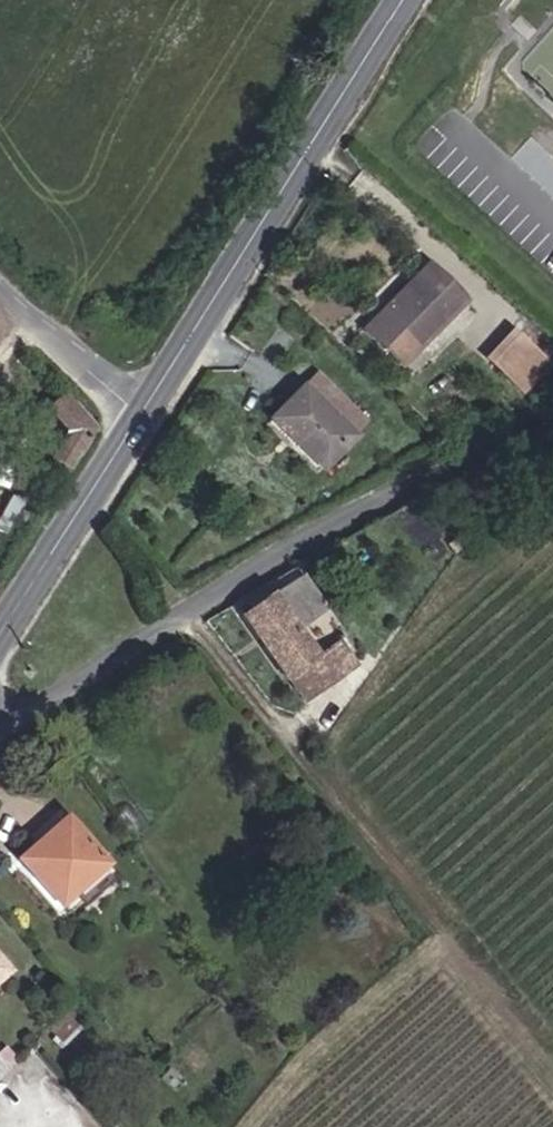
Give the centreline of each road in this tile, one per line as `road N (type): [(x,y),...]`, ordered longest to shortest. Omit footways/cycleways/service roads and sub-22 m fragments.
road 1 (residential): [(552,442),(511,442),(447,467),(18,717),(0,716)]
road 2 (secondary): [(404,0),(144,410)]
road 3 (secondary): [(144,410),(0,633)]
road 4 (unclassified): [(144,410),(0,286)]

